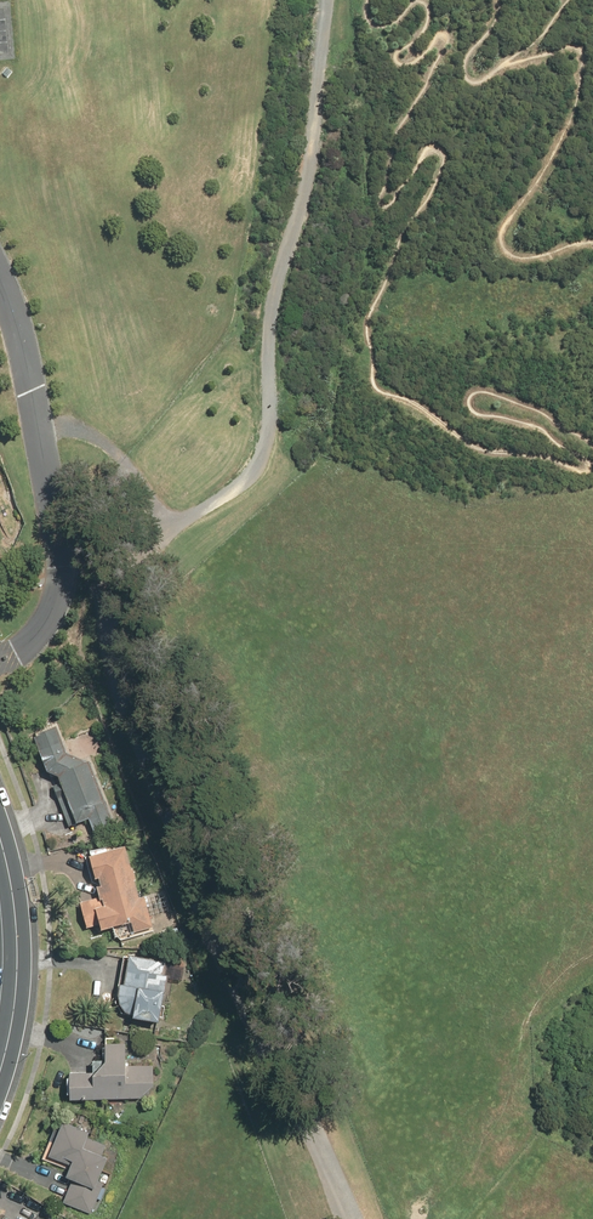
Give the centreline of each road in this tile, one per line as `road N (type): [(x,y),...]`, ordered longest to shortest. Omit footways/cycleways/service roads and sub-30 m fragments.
road 1 (track): [(351,1218),(113,661),(106,585),(155,535),(161,518)]
road 2 (track): [(161,518),(179,523),(200,515),(254,477),(270,443),(270,328),(317,115),(328,0)]
road 3 (tertiary): [(0,839),(17,977),(0,1068)]
road 4 (track): [(38,425),(75,427),(105,444),(161,518)]

